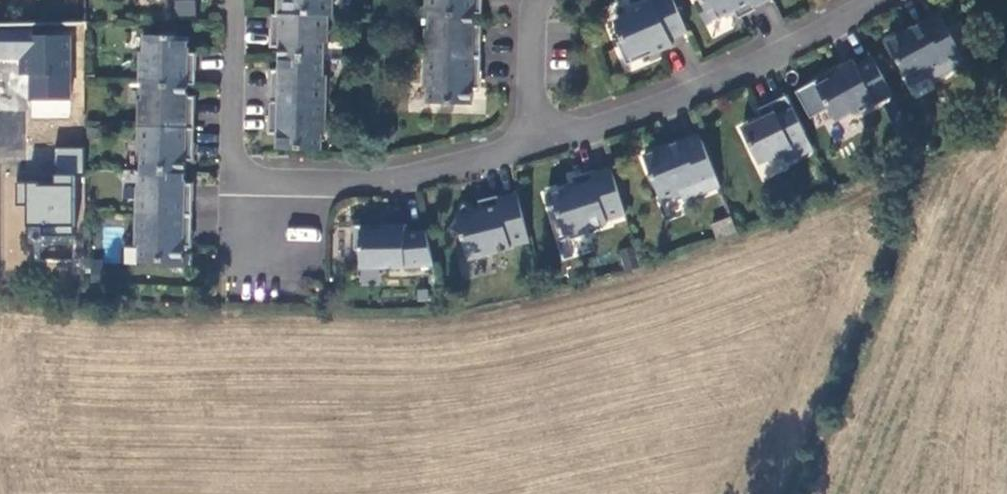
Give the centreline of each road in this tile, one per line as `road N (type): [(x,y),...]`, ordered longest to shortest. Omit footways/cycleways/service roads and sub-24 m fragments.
road 1 (residential): [(544,142),(386,183),(233,179),(239,0)]
road 2 (residential): [(879,0),(689,94),(544,142)]
road 3 (residential): [(544,142),(532,96),(539,0)]

